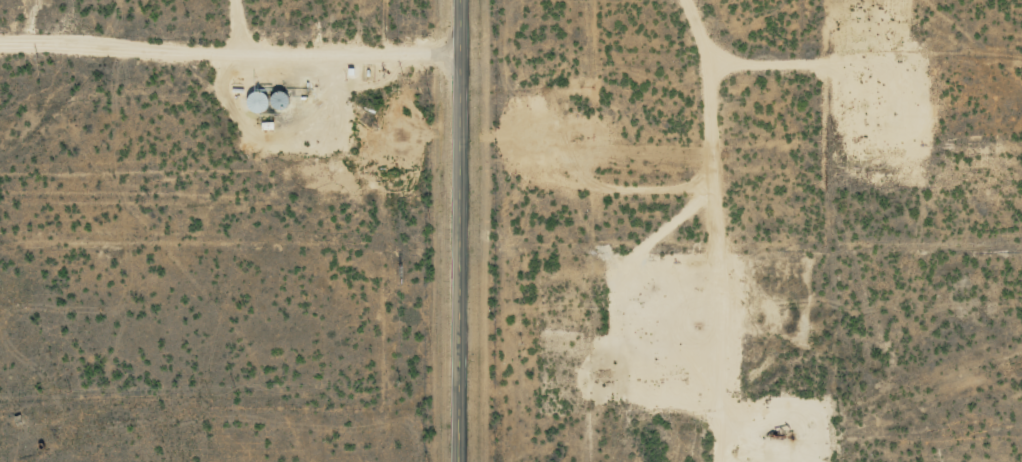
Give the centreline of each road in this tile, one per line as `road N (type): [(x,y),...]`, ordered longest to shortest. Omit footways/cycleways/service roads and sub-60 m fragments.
road 1 (track): [(715,461),(694,426),(725,329),(715,64),(695,0)]
road 2 (track): [(0,38),(463,40)]
road 3 (tertiary): [(463,461),(463,0)]
road 4 (track): [(725,329),(847,370),(938,365),(1021,330)]

